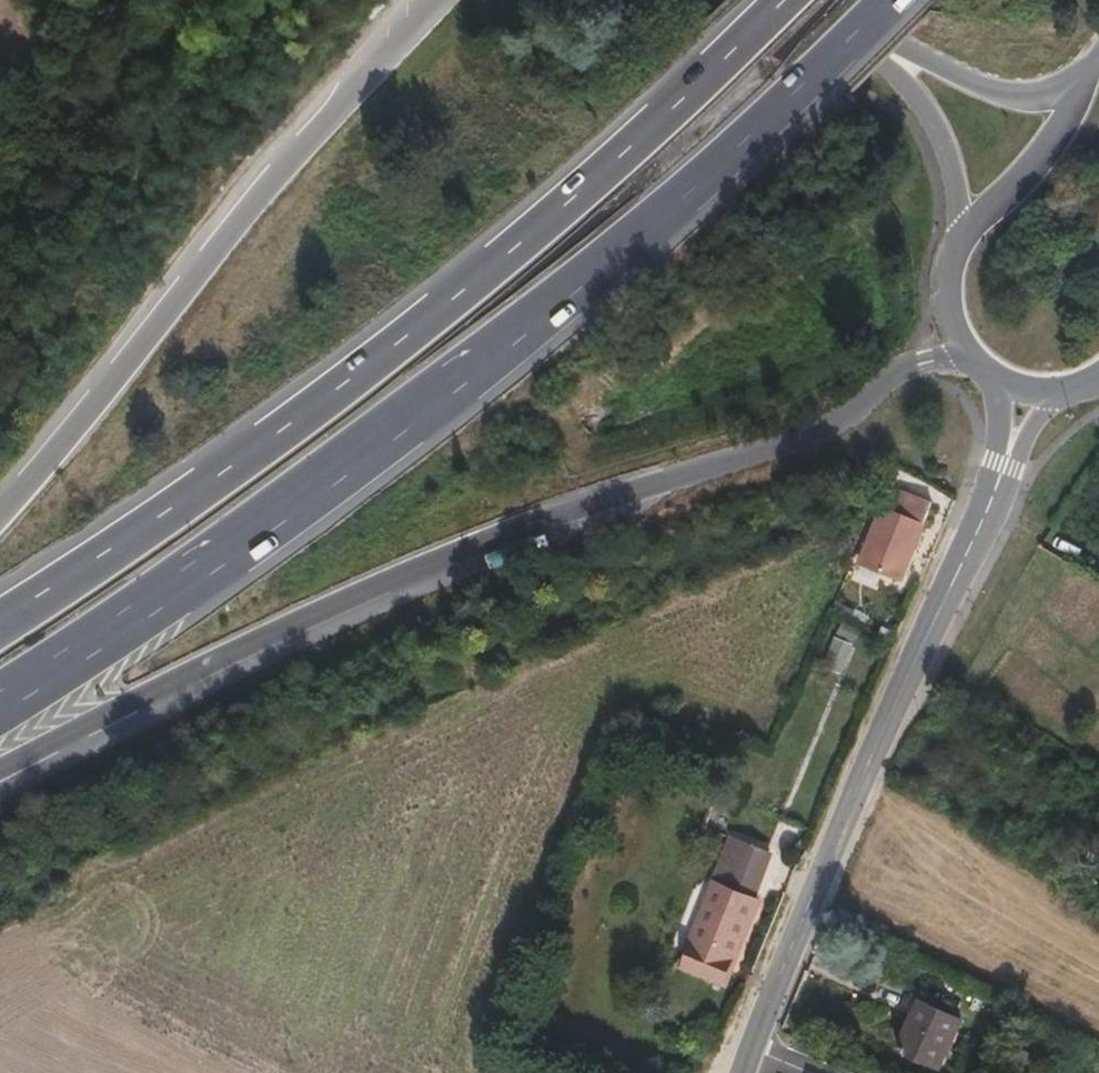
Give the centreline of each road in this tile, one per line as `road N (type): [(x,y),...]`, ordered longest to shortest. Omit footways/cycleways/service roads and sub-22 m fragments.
road 1 (trunk): [(0,697),(360,454),(787,96),(886,0)]
road 2 (trunk): [(0,776),(402,575),(823,428),(924,361),(959,347)]
road 3 (trunk): [(783,0),(391,348),(0,623)]
road 4 (trunk): [(437,0),(267,183),(74,429),(0,510)]
road 5 (tertiary): [(746,1061),(866,763),(1005,468)]
road 6 (tertiary): [(896,55),(942,157),(957,241)]
road 7 (tertiary): [(1072,90),(1032,163),(957,241)]
road 8 (tertiary): [(1072,90),(1008,90),(896,55)]
road 9 (tertiary): [(896,55),(787,0)]

